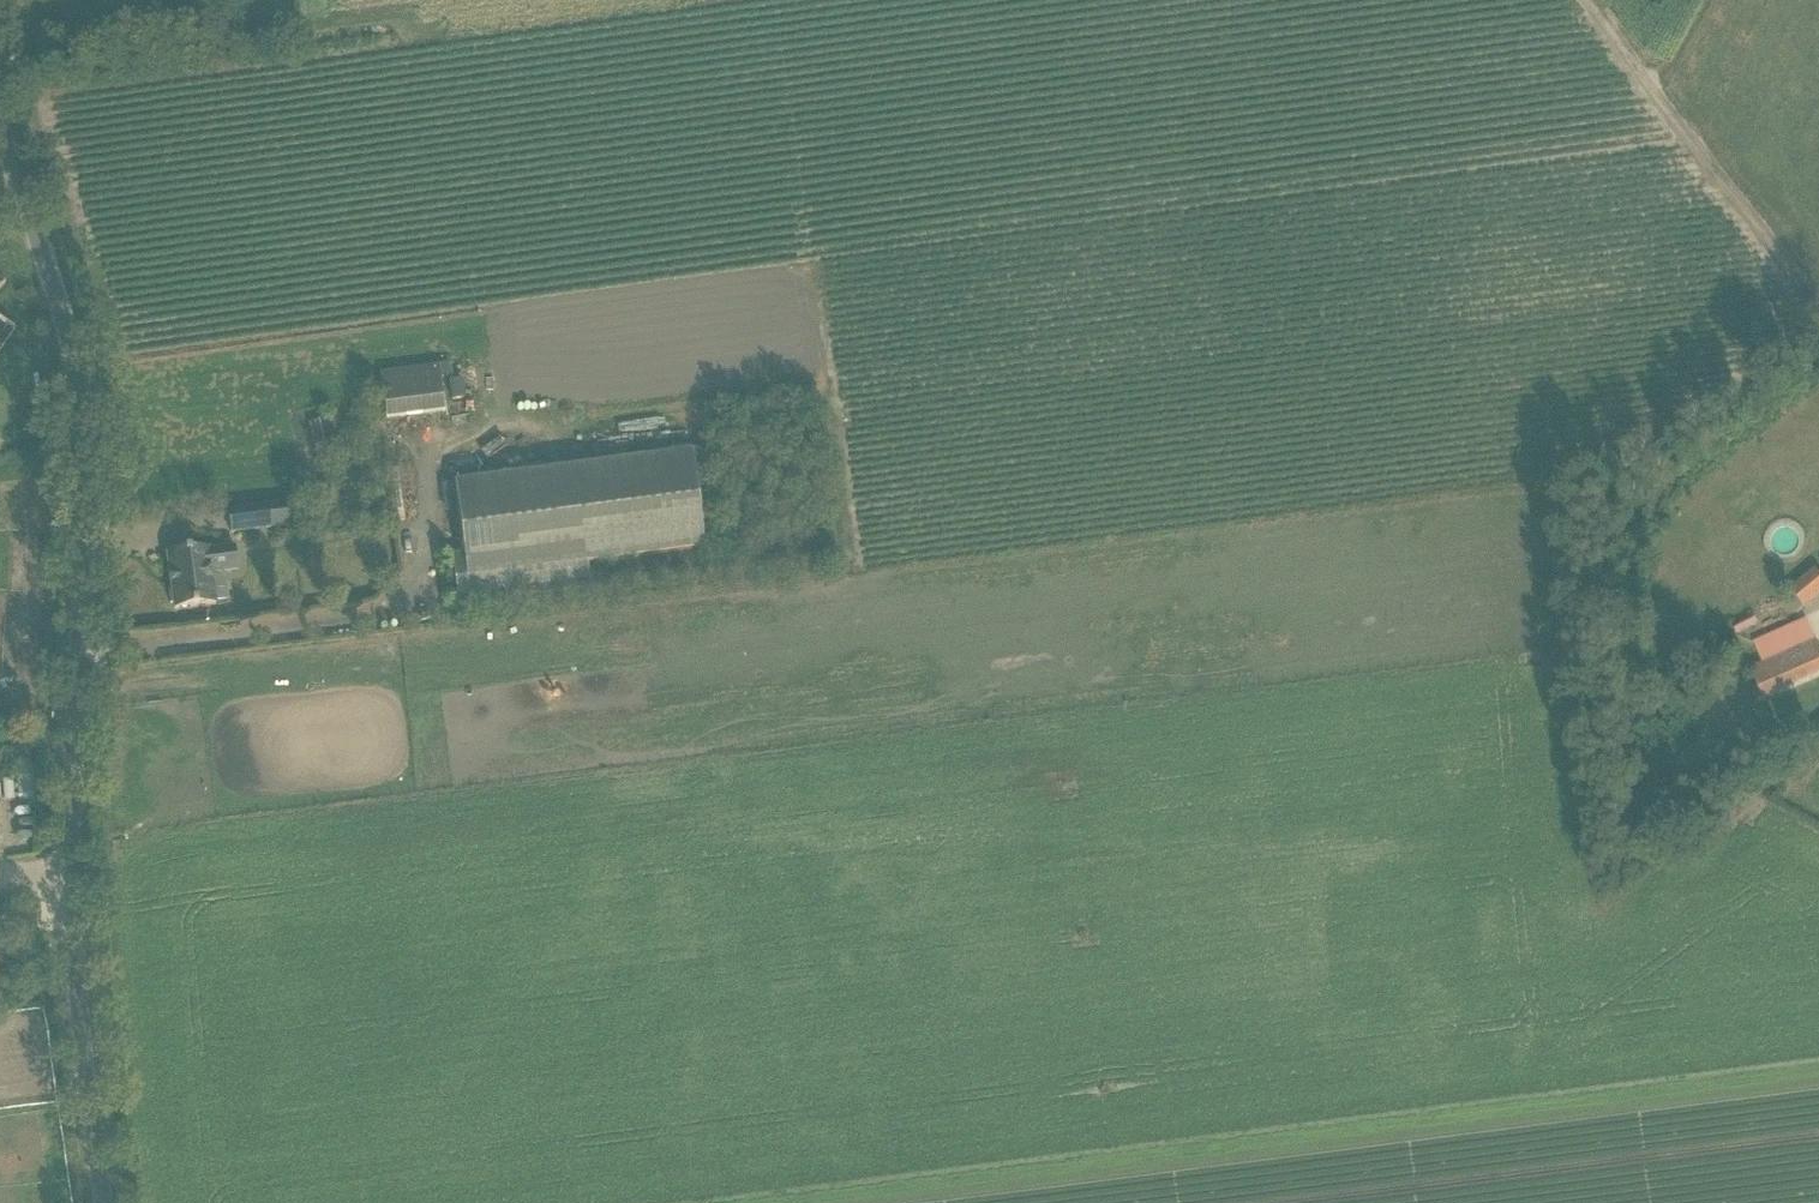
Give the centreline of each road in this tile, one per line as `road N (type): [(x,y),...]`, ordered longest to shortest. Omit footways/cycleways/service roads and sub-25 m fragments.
road 1 (unclassified): [(105,1202),(77,1008),(70,889),(83,431),(74,361),(0,134)]
road 2 (track): [(1563,0),(1818,316)]

